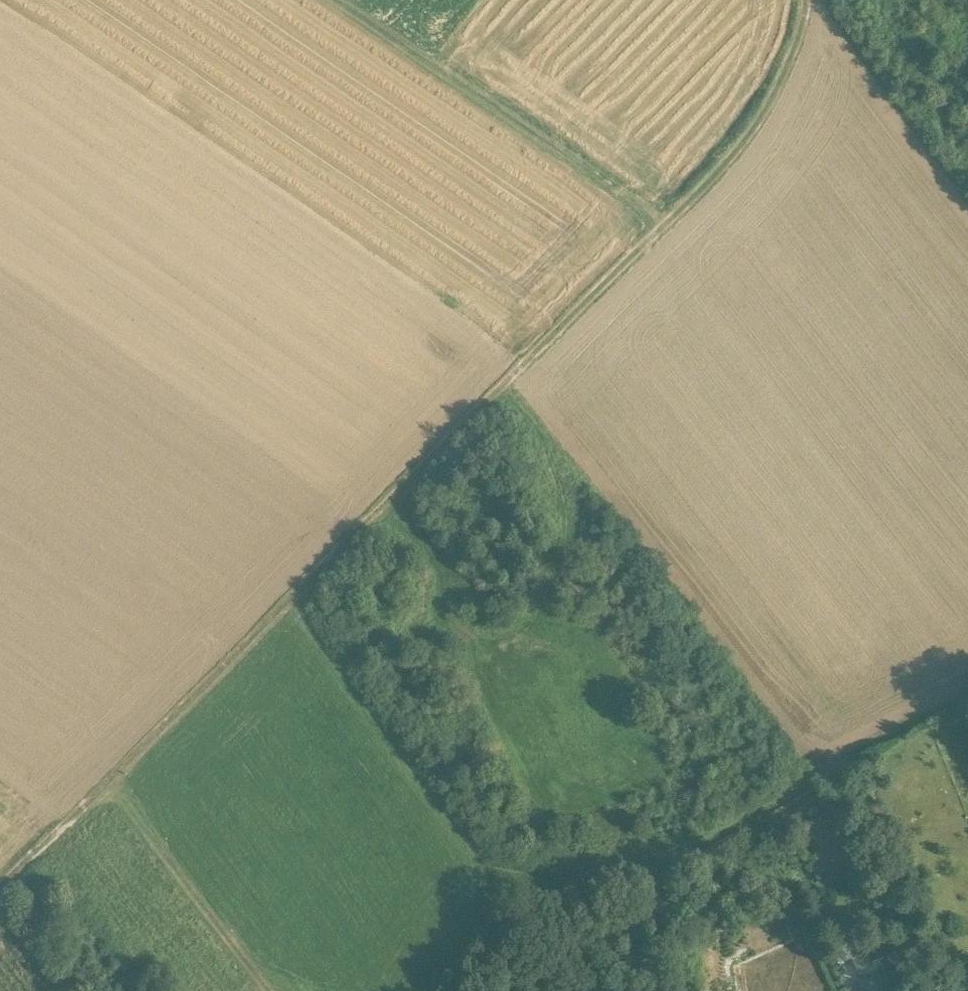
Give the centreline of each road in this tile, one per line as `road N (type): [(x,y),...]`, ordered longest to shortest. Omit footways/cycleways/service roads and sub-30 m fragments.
road 1 (track): [(292,603),(455,816),(484,850),(511,864),(642,868),(967,696)]
road 2 (track): [(809,0),(766,118),(292,603)]
road 3 (track): [(292,603),(0,890)]
road 4 (track): [(333,0),(660,224)]

